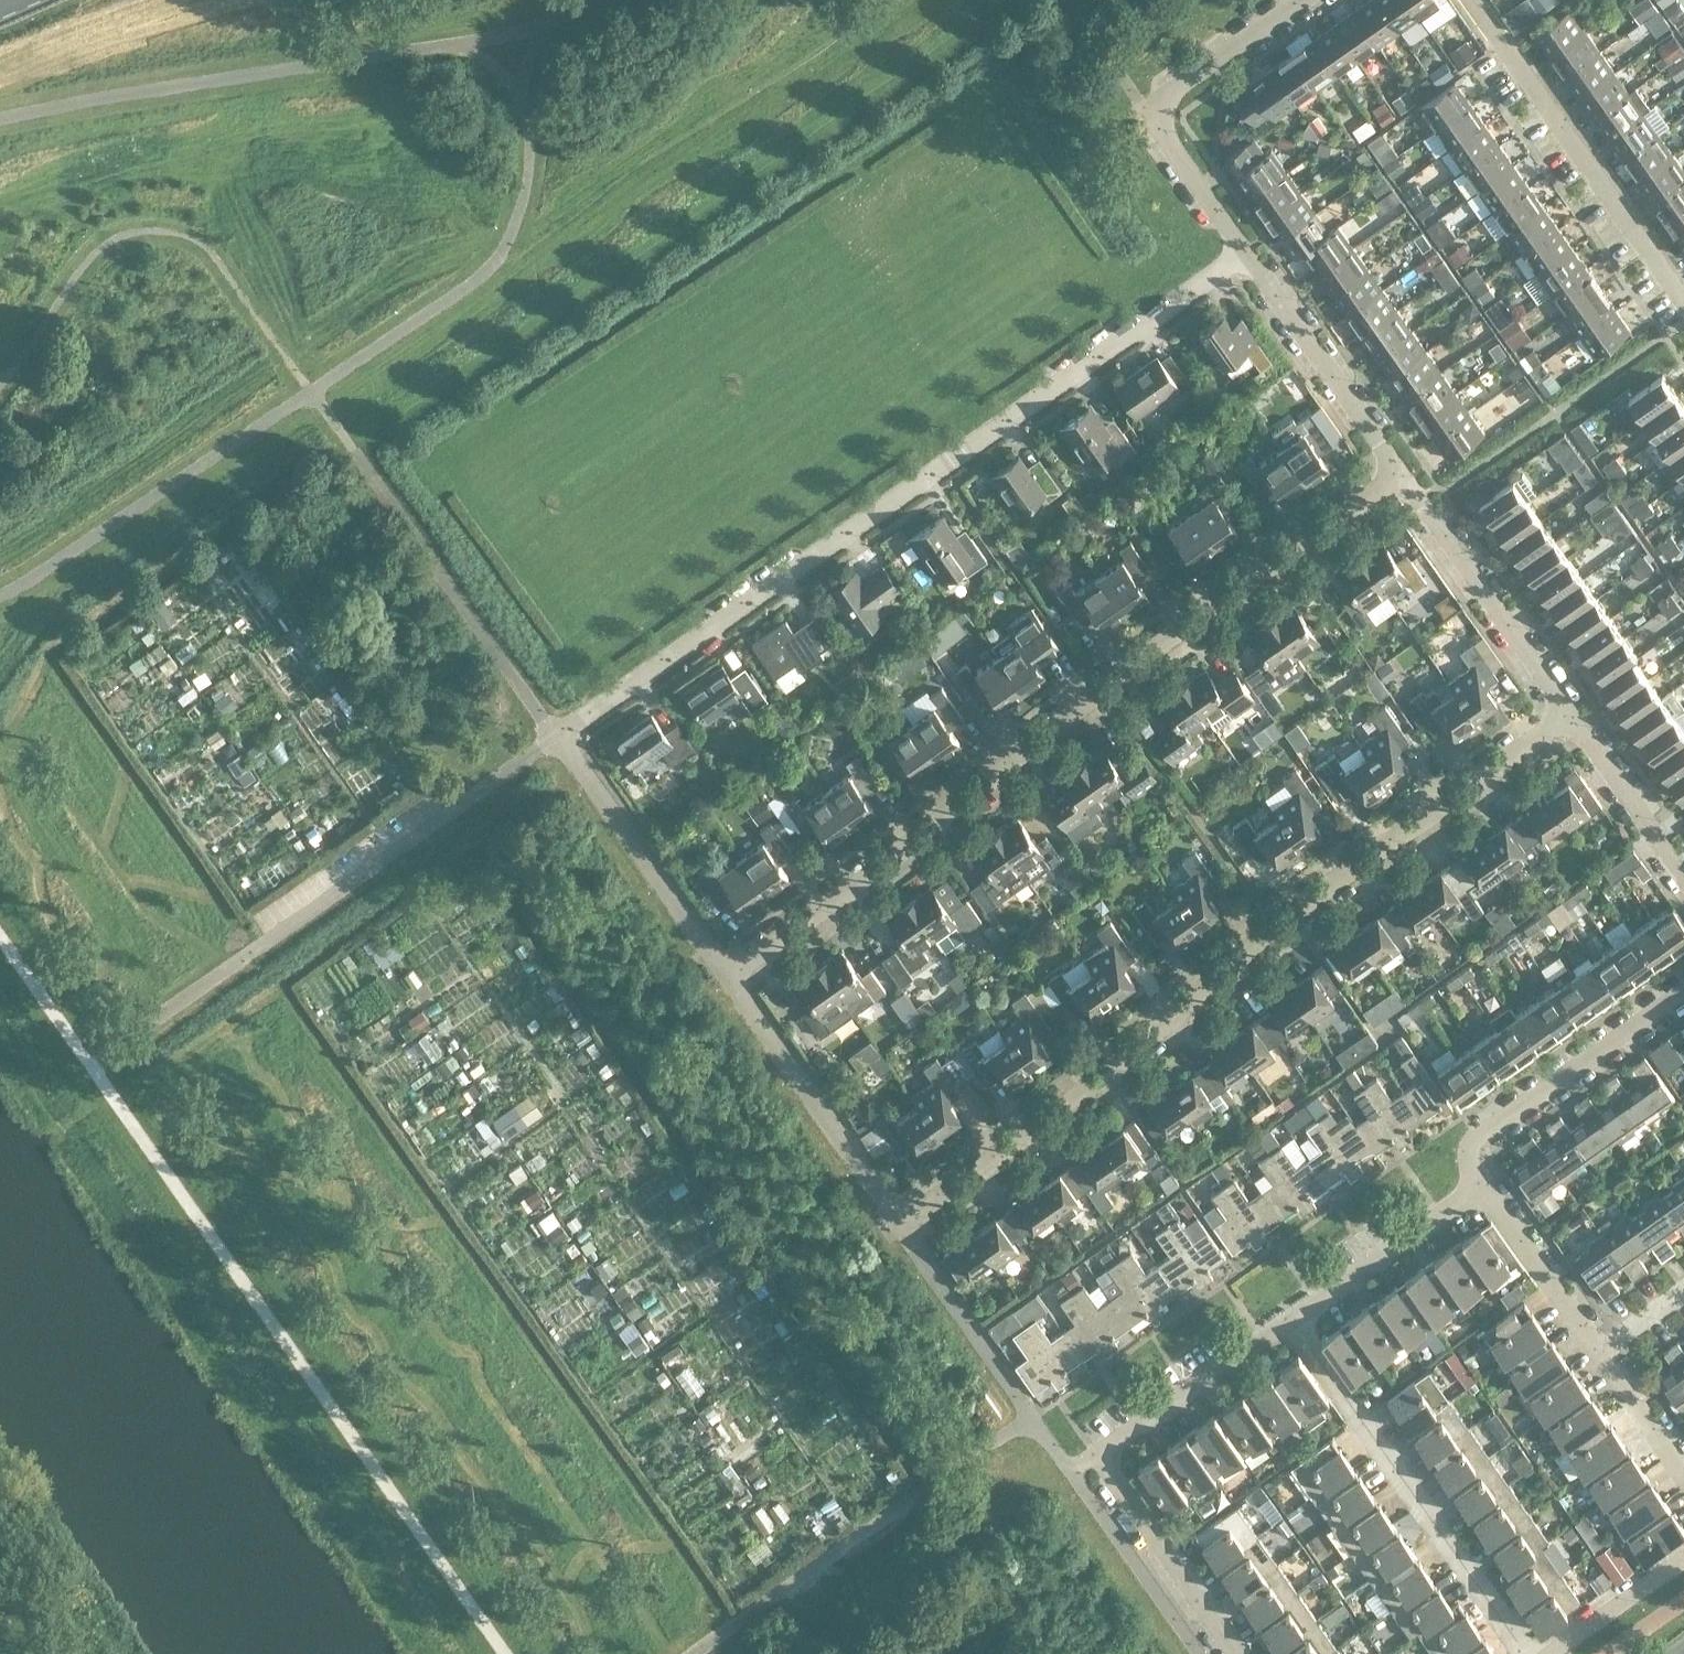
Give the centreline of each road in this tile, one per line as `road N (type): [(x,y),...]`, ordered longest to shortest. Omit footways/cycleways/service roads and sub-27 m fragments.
road 1 (residential): [(717,964),(899,1220),(1564,700)]
road 2 (residential): [(717,964),(552,731),(1249,249)]
road 3 (residential): [(717,964),(1415,477)]
road 4 (residential): [(1240,1653),(1098,1460),(1289,1324)]
road 5 (residential): [(1522,1653),(1289,1324)]
road 6 (residential): [(1683,301),(1472,0)]
road 7 (residential): [(1314,0),(1153,111),(1249,249)]
road 8 (residential): [(1480,1188),(1483,1135),(1683,991)]
road 9 (residential): [(1249,249),(1415,477)]
road 10 (residential): [(1415,477),(1564,700)]
road 11 (residential): [(1289,1324),(1480,1188)]
road 12 (residential): [(1564,700),(1683,871)]
road 13 (residential): [(1596,1350),(1480,1188)]
road 14 (residential): [(1547,1653),(1683,1557)]
road 15 (residential): [(1683,1472),(1596,1350)]

